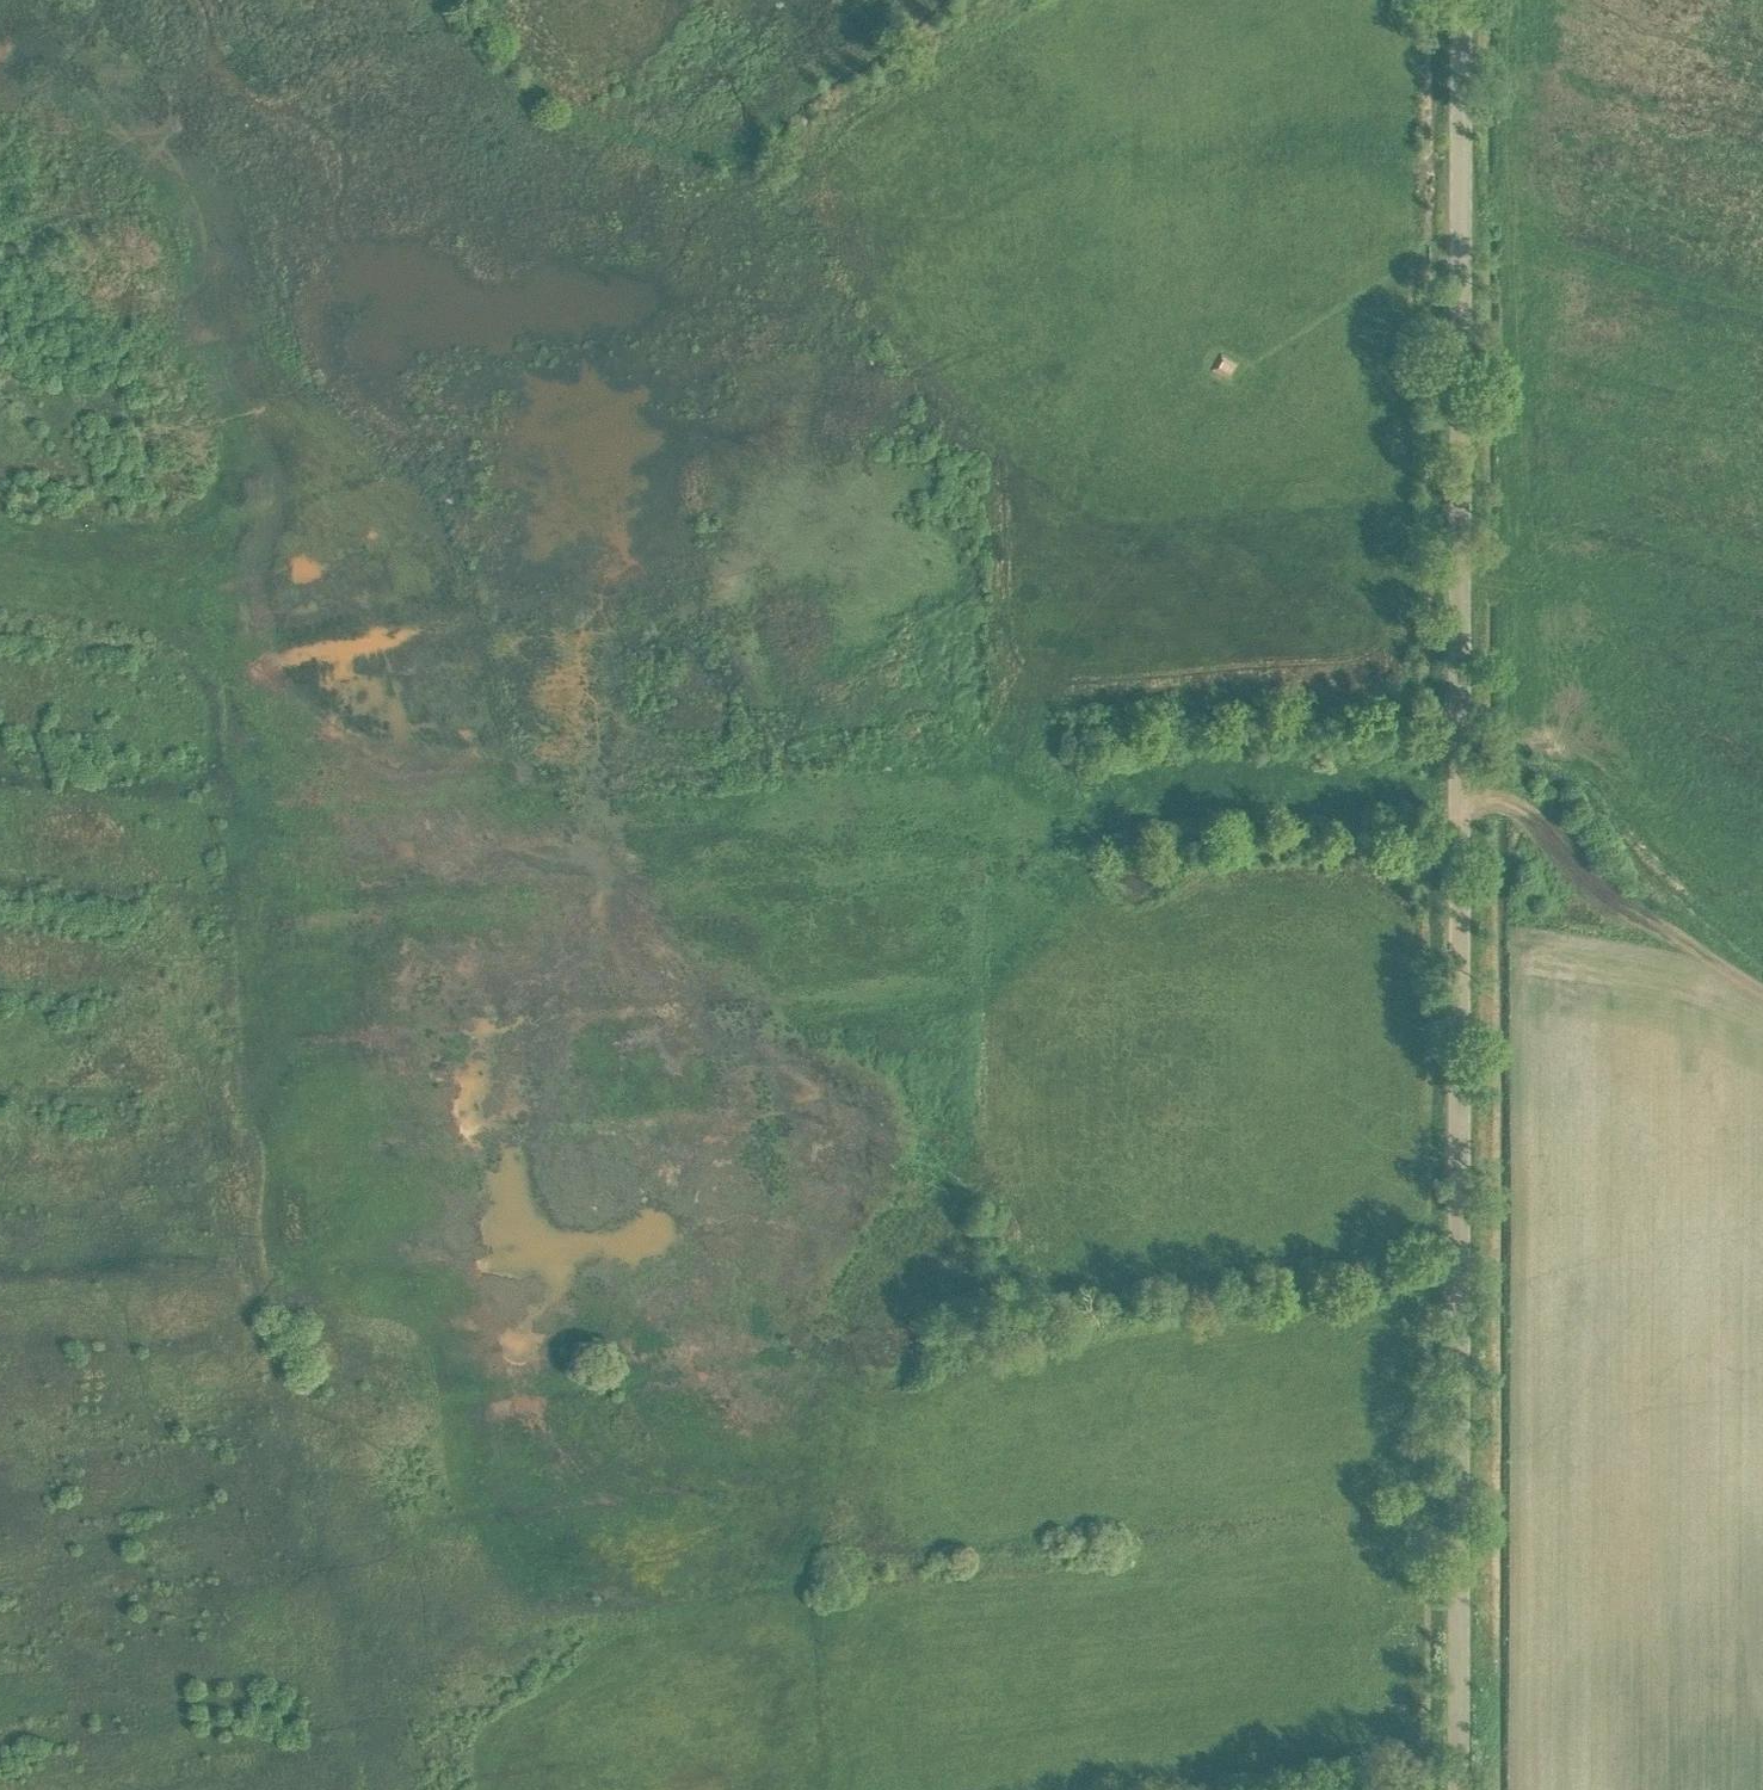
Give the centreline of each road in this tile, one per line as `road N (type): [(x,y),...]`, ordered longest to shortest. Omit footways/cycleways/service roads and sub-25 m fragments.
road 1 (tertiary): [(1456,1789),(1459,0)]
road 2 (track): [(1762,996),(1593,881),(1518,806),(1459,799)]

